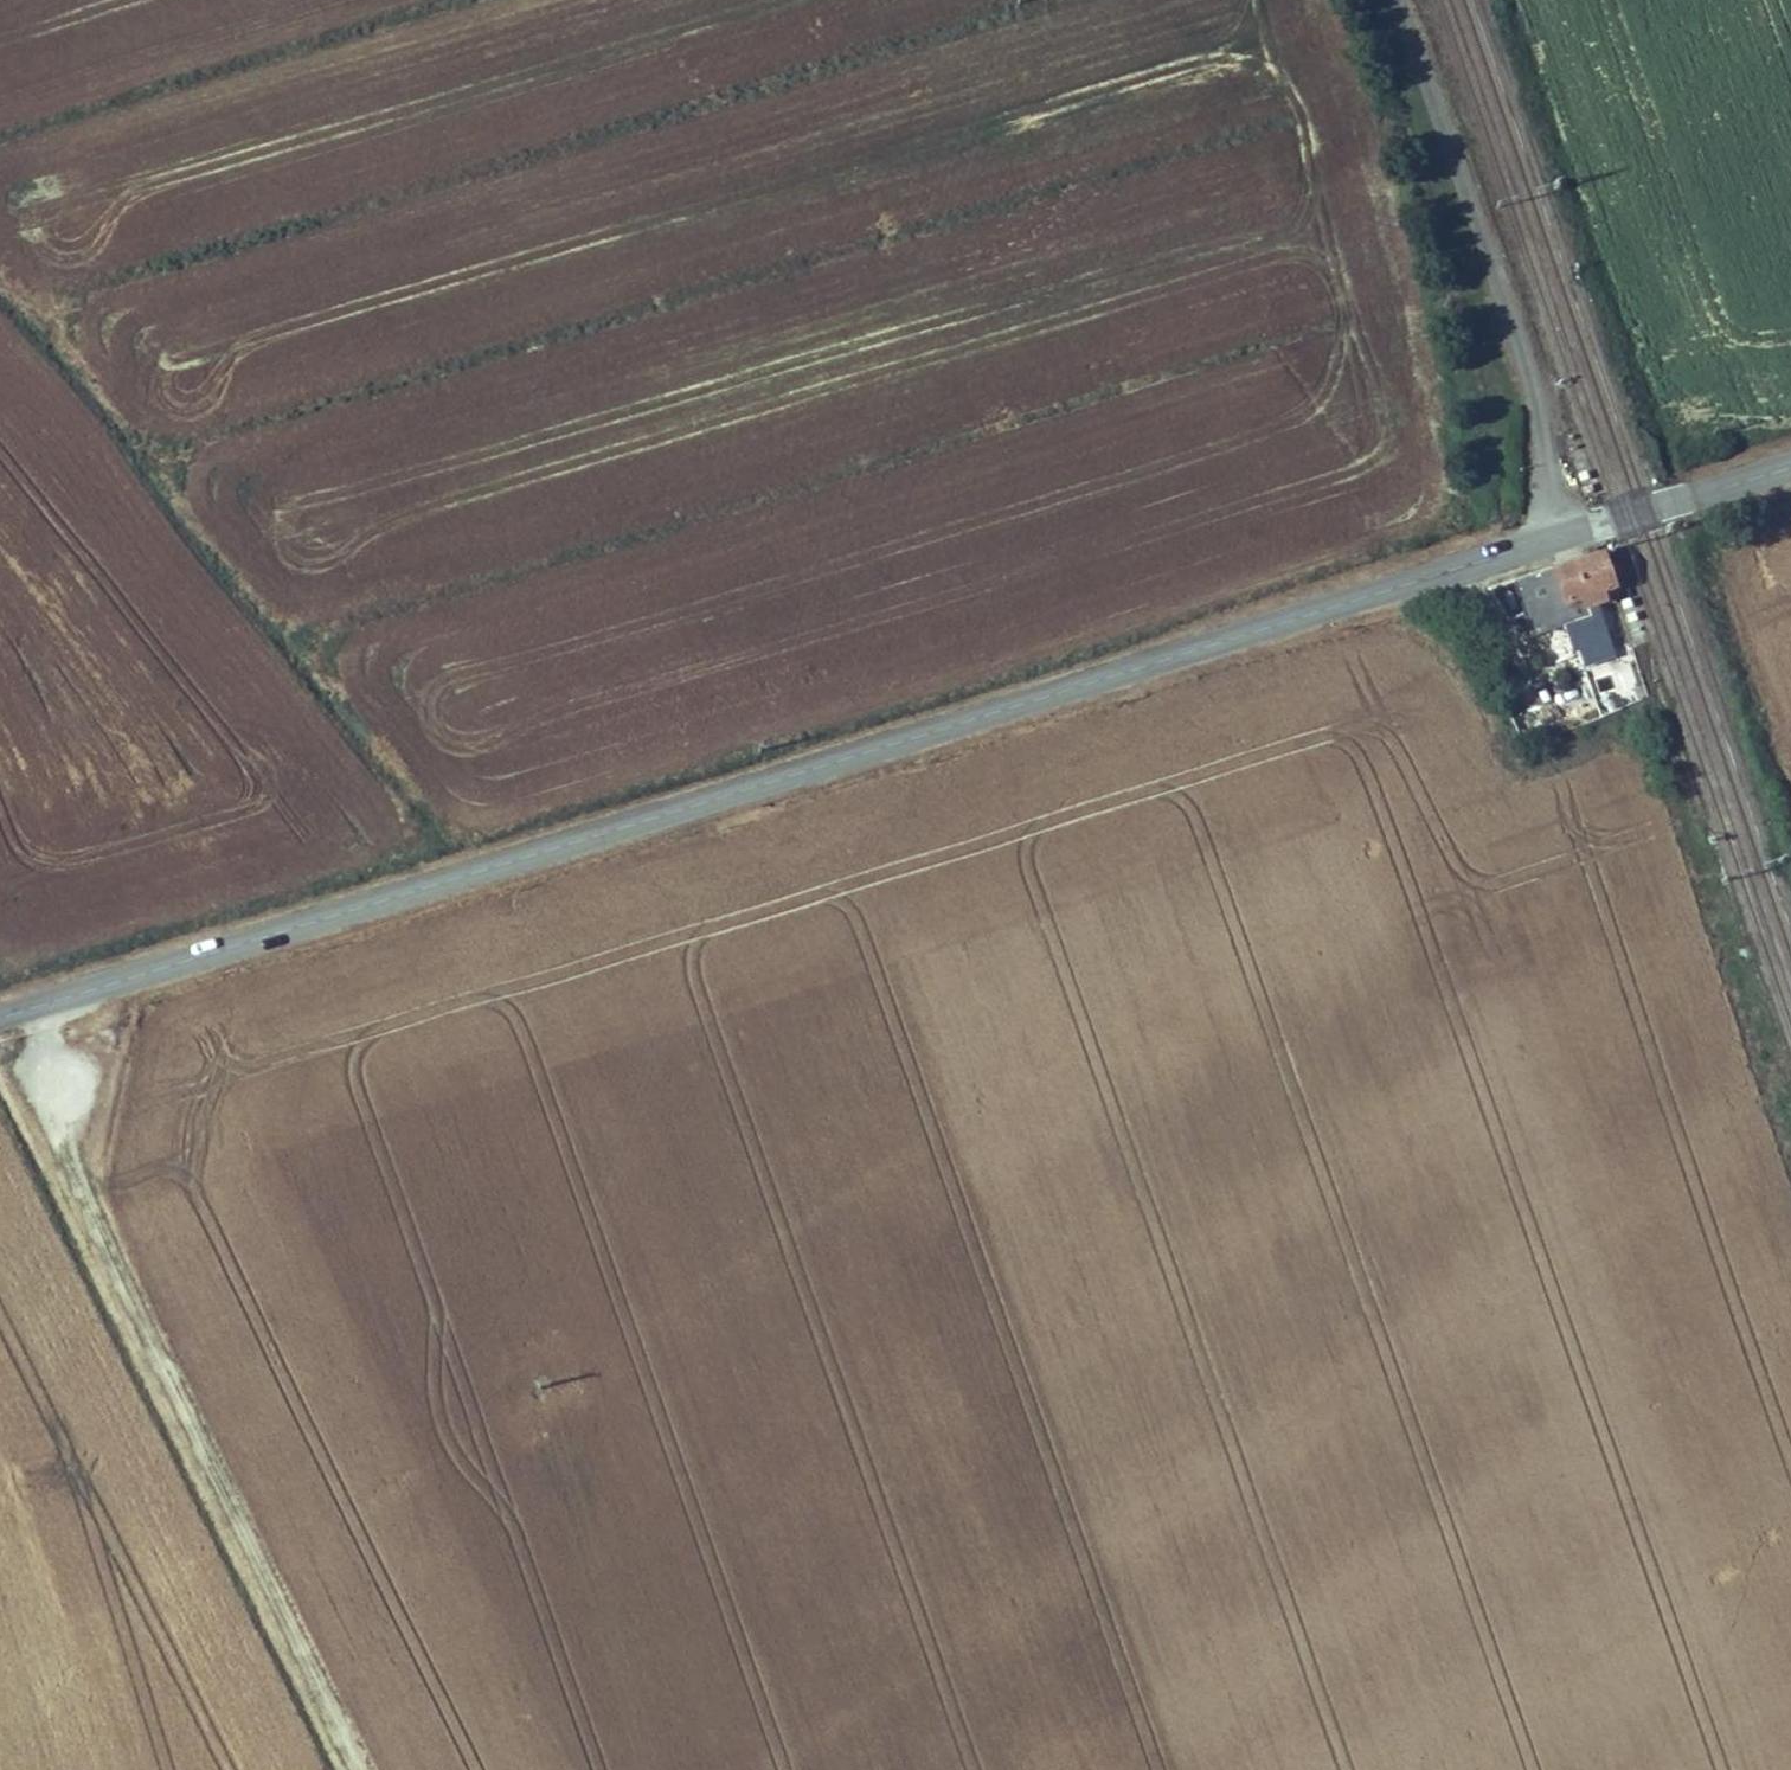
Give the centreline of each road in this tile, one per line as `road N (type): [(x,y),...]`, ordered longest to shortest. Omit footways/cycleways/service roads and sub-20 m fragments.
road 1 (tertiary): [(0,1017),(1790,467)]
road 2 (track): [(42,1004),(67,1178),(361,1769)]

